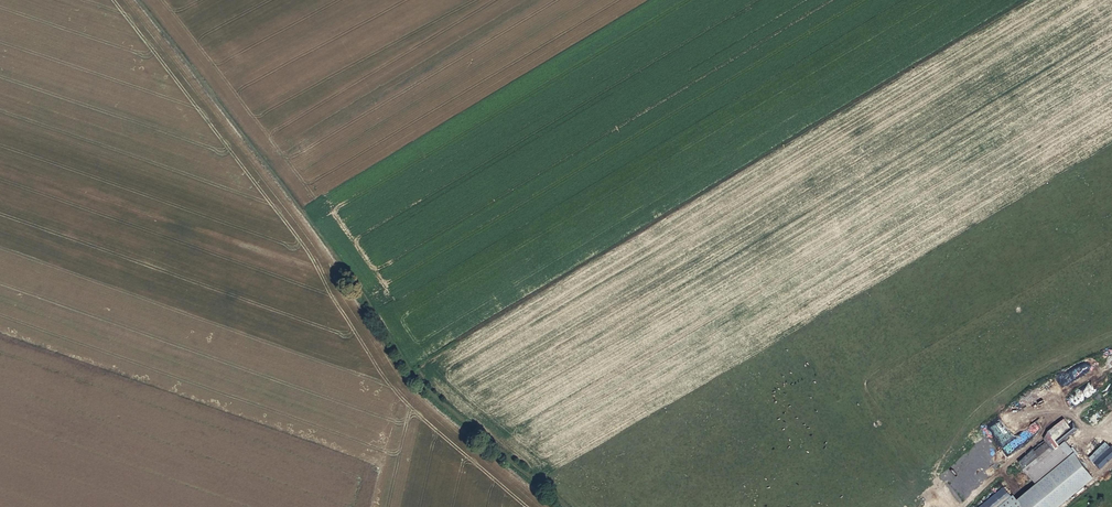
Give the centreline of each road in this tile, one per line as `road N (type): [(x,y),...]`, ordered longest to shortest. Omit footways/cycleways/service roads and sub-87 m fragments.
road 1 (track): [(562,506),(416,384),(351,278),(139,0)]

